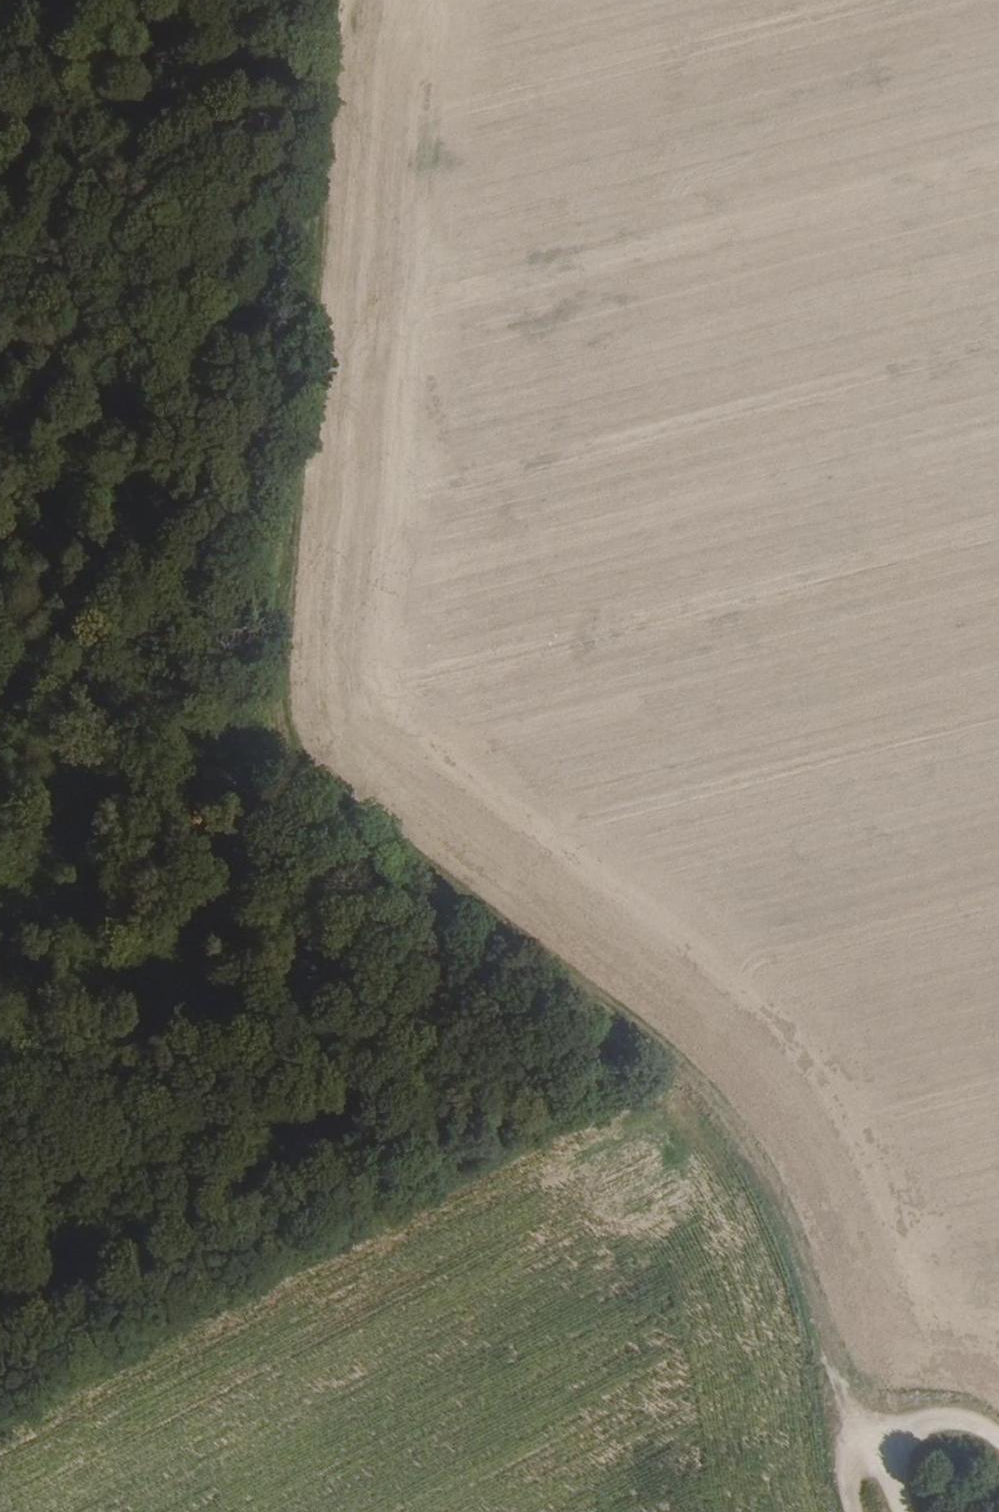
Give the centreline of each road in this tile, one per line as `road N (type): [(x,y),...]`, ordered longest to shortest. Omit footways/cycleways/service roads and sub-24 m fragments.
road 1 (track): [(307,229),(277,692),(311,778),(657,1056),(737,1132),(788,1216),(868,1436),(850,1457),(859,1511)]
road 2 (track): [(998,1441),(932,1418),(868,1436),(900,1511)]

